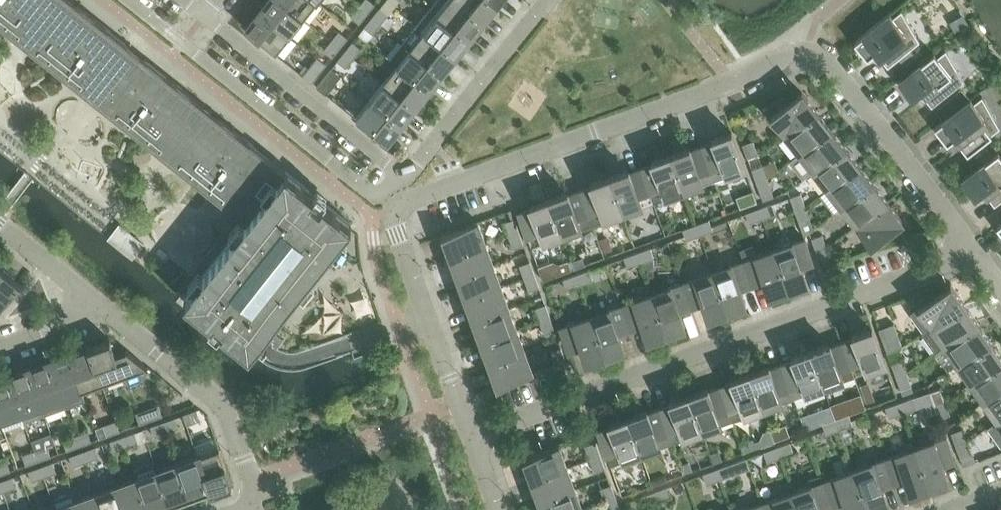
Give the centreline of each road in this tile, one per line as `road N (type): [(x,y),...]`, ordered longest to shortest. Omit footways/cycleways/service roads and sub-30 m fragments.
road 1 (residential): [(469,436),(397,236),(401,209),(807,51)]
road 2 (residential): [(469,436),(975,253)]
road 3 (residential): [(125,0),(376,200),(397,174)]
road 4 (residential): [(975,253),(839,73),(807,51)]
road 5 (residential): [(250,506),(252,478),(221,398),(106,307)]
road 6 (residential): [(397,174),(201,17)]
road 7 (residential): [(545,0),(423,156),(397,174)]
road 8 (residential): [(106,307),(0,224)]

